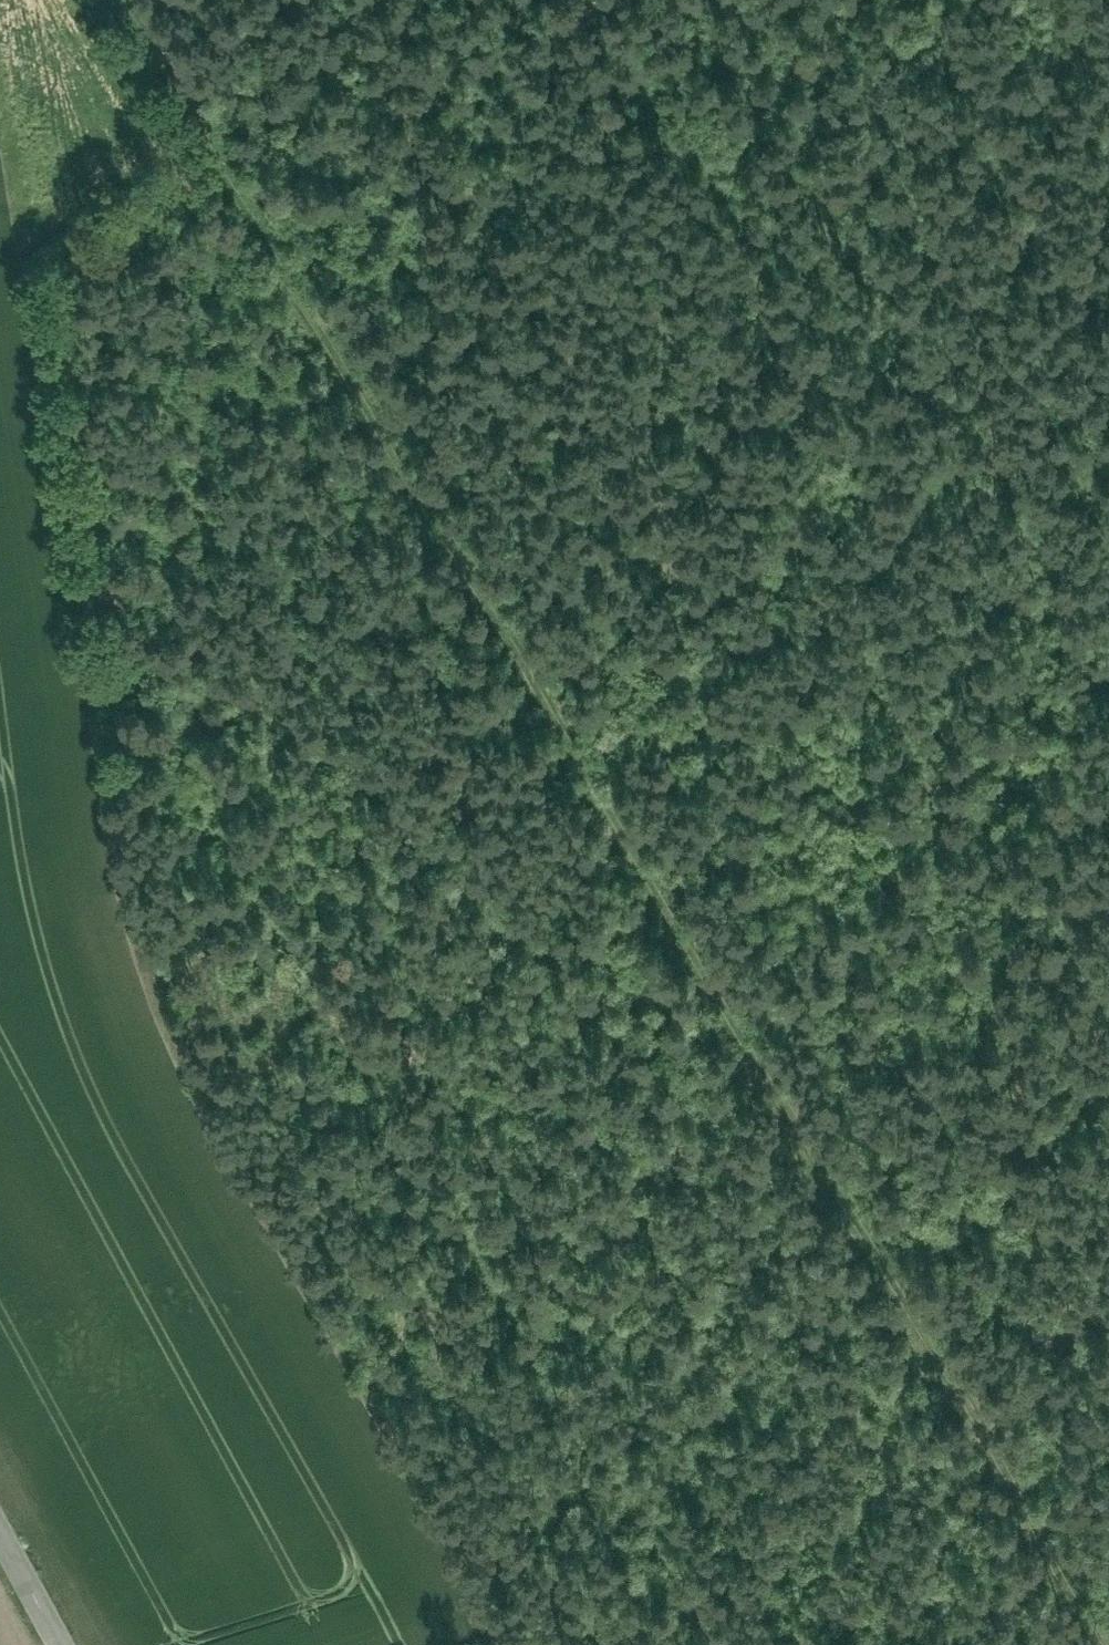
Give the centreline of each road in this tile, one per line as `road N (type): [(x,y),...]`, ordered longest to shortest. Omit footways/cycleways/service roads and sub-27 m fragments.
road 1 (residential): [(0,1516),(68,1644)]

